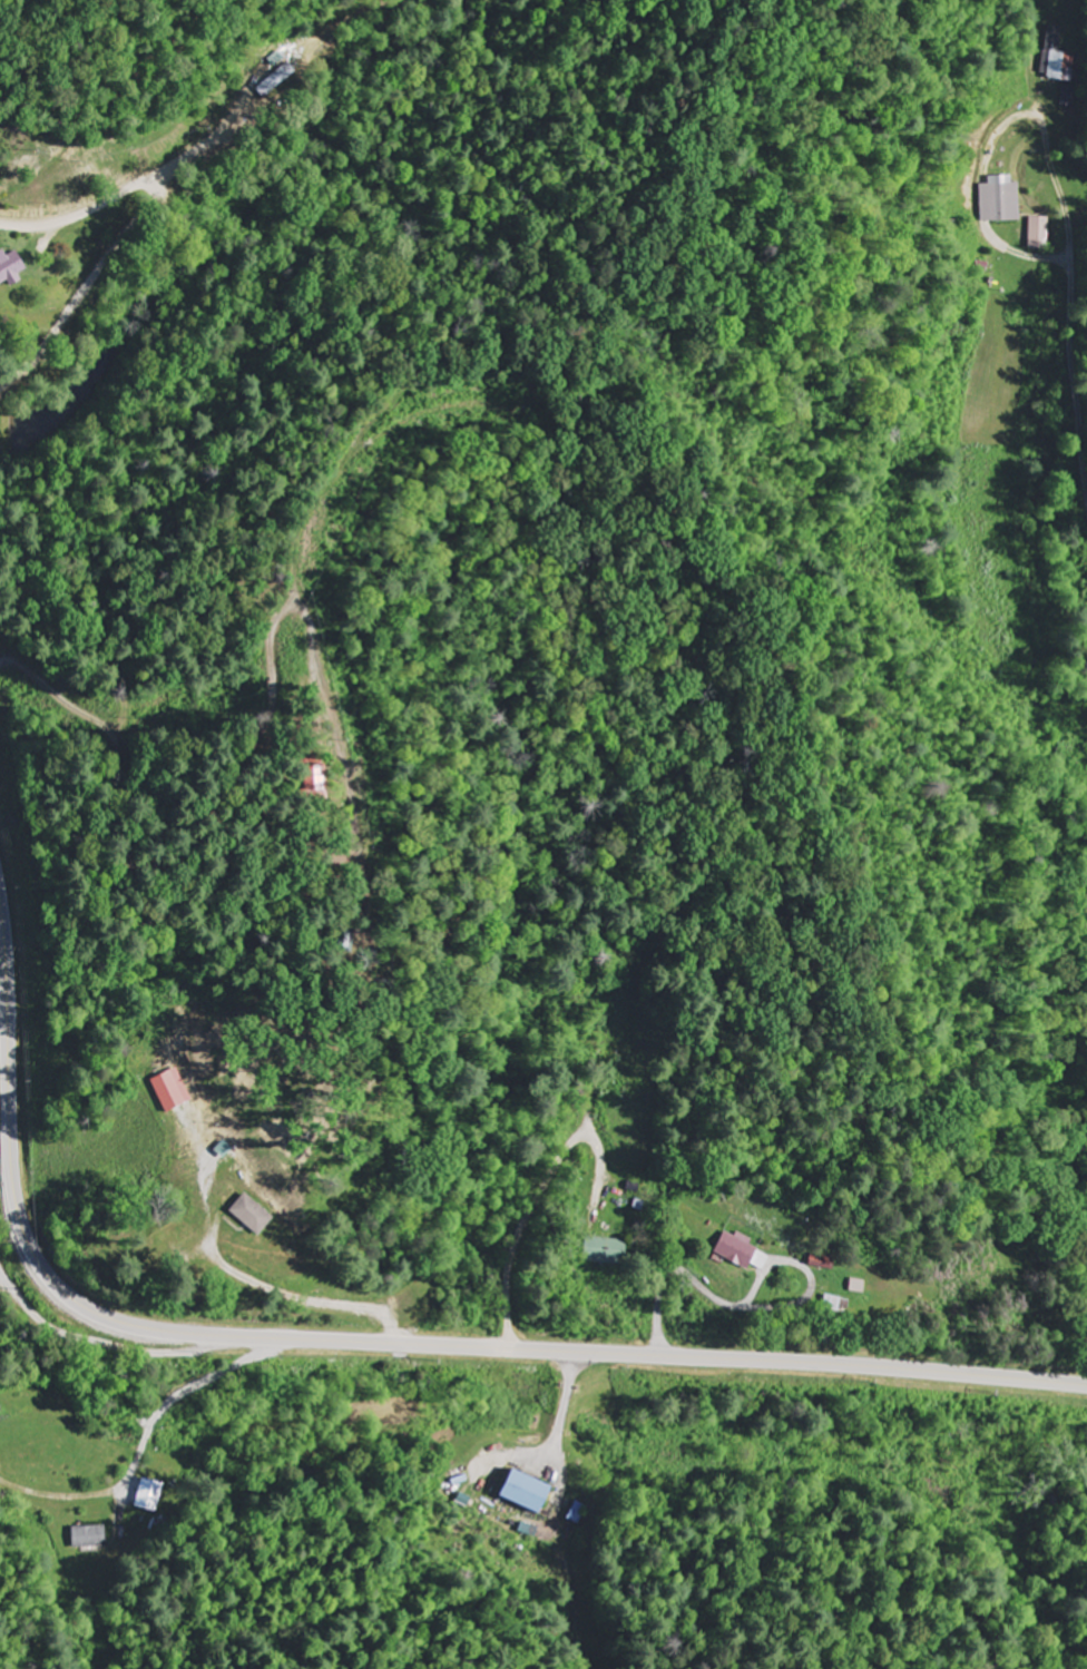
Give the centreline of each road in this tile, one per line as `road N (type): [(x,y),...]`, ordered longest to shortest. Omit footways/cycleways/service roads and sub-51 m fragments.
road 1 (secondary): [(1086,1386),(854,1365),(196,1334),(99,1314),(46,1274),(21,1221),(0,935)]
road 2 (residential): [(0,1479),(62,1496),(116,1486),(138,1462),(166,1403),(255,1356),(264,1338)]

